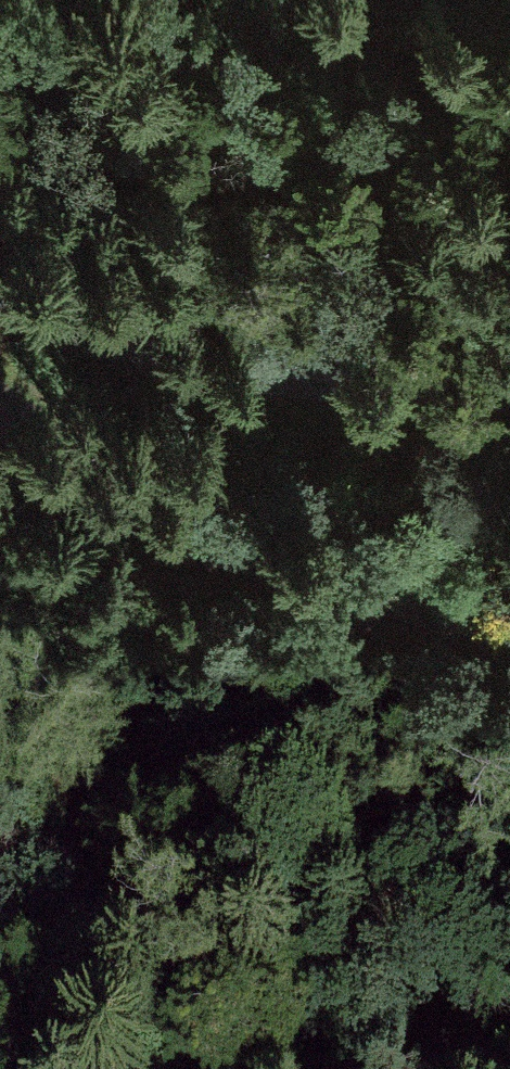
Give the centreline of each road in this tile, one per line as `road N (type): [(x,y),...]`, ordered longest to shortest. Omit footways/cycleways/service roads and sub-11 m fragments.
road 1 (tertiary): [(0,405),(302,577),(509,651)]
road 2 (track): [(0,316),(509,394)]

